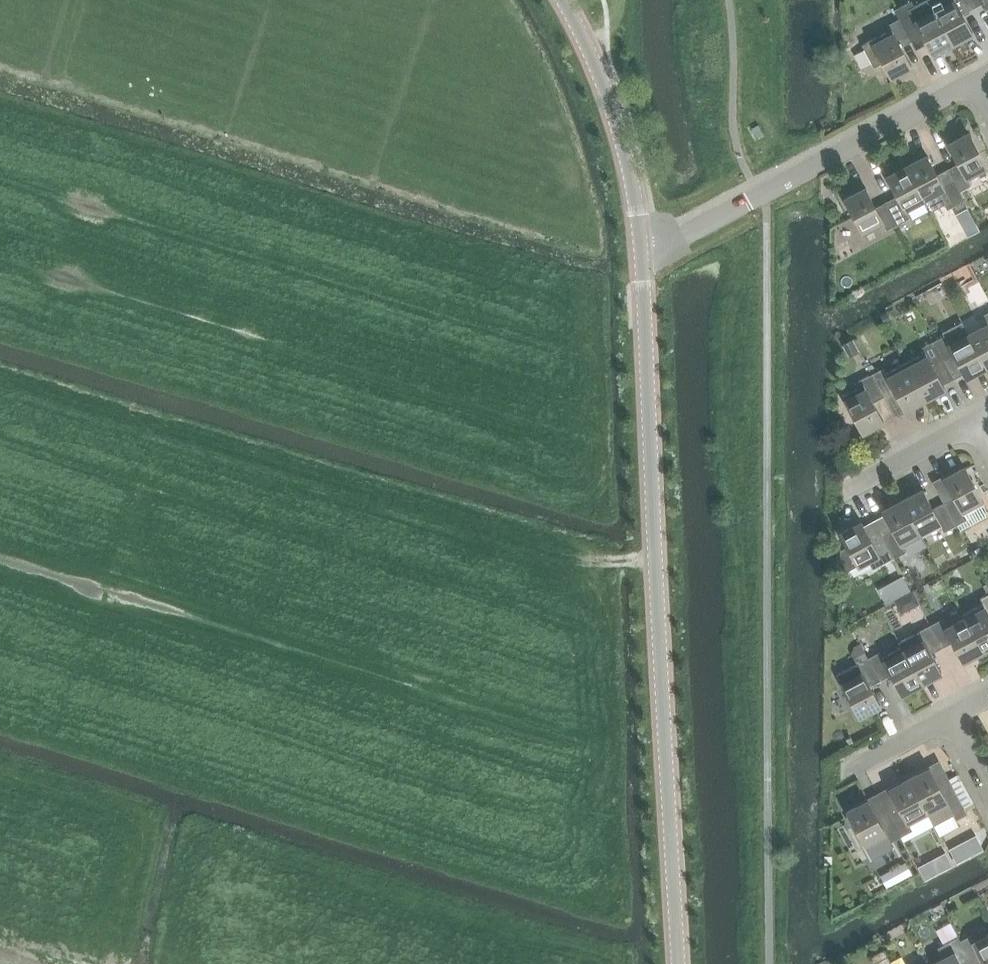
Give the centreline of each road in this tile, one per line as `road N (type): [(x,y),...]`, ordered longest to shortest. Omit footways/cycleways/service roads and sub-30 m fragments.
road 1 (secondary): [(680,963),(640,253)]
road 2 (residential): [(640,253),(971,83)]
road 3 (secondary): [(640,253),(611,109),(561,0)]
road 4 (residential): [(858,482),(973,420)]

